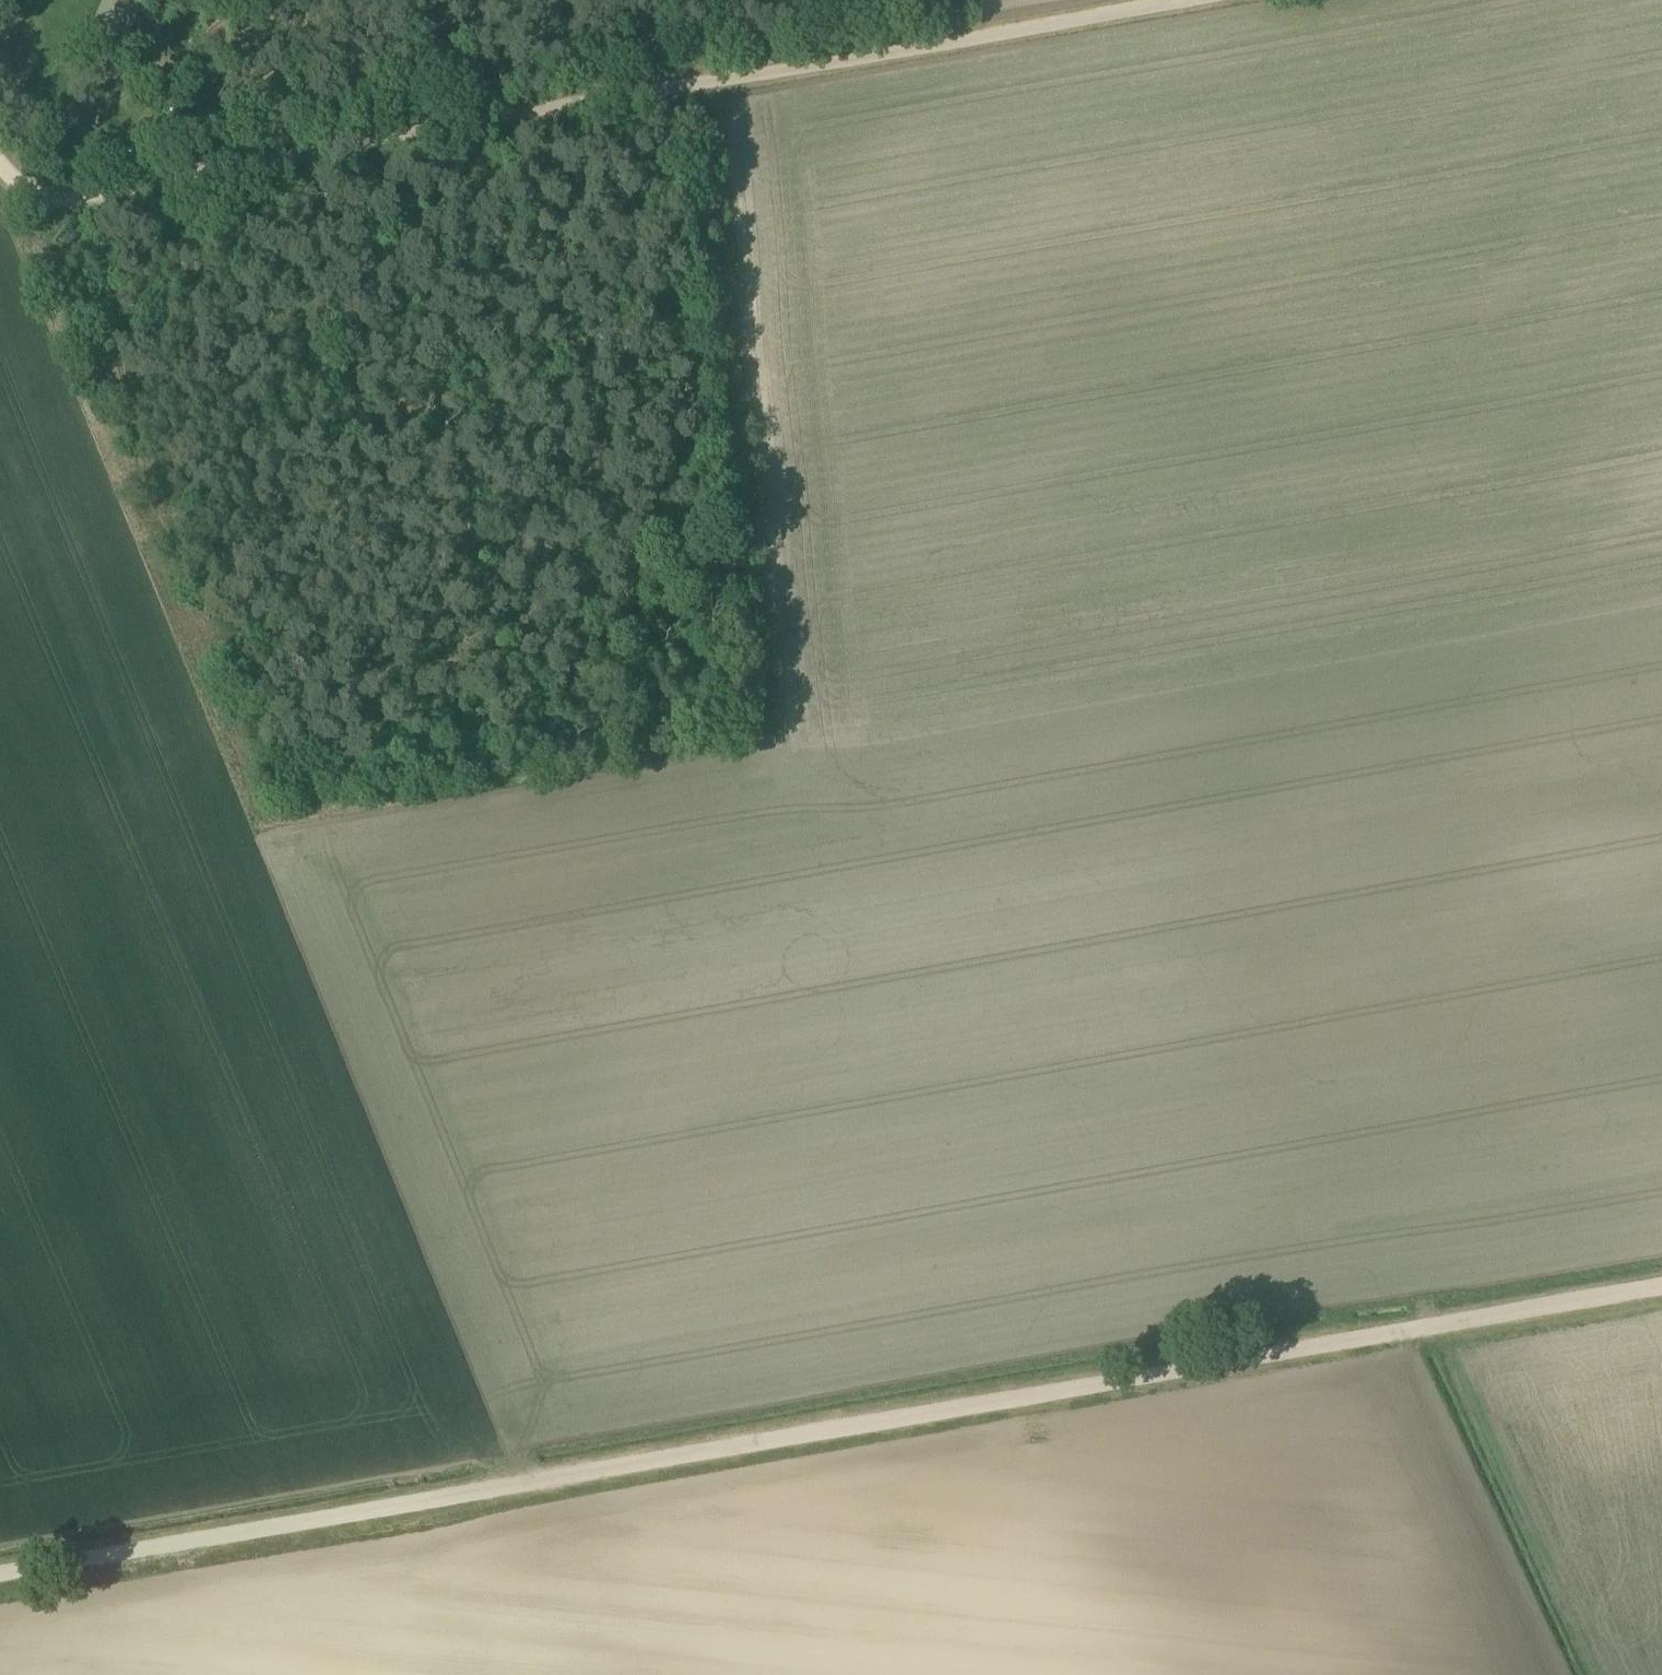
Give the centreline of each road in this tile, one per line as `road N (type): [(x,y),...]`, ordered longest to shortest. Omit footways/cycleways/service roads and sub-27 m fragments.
road 1 (track): [(1661,1290),(0,1571)]
road 2 (track): [(0,161),(12,178),(74,183),(1128,0)]

